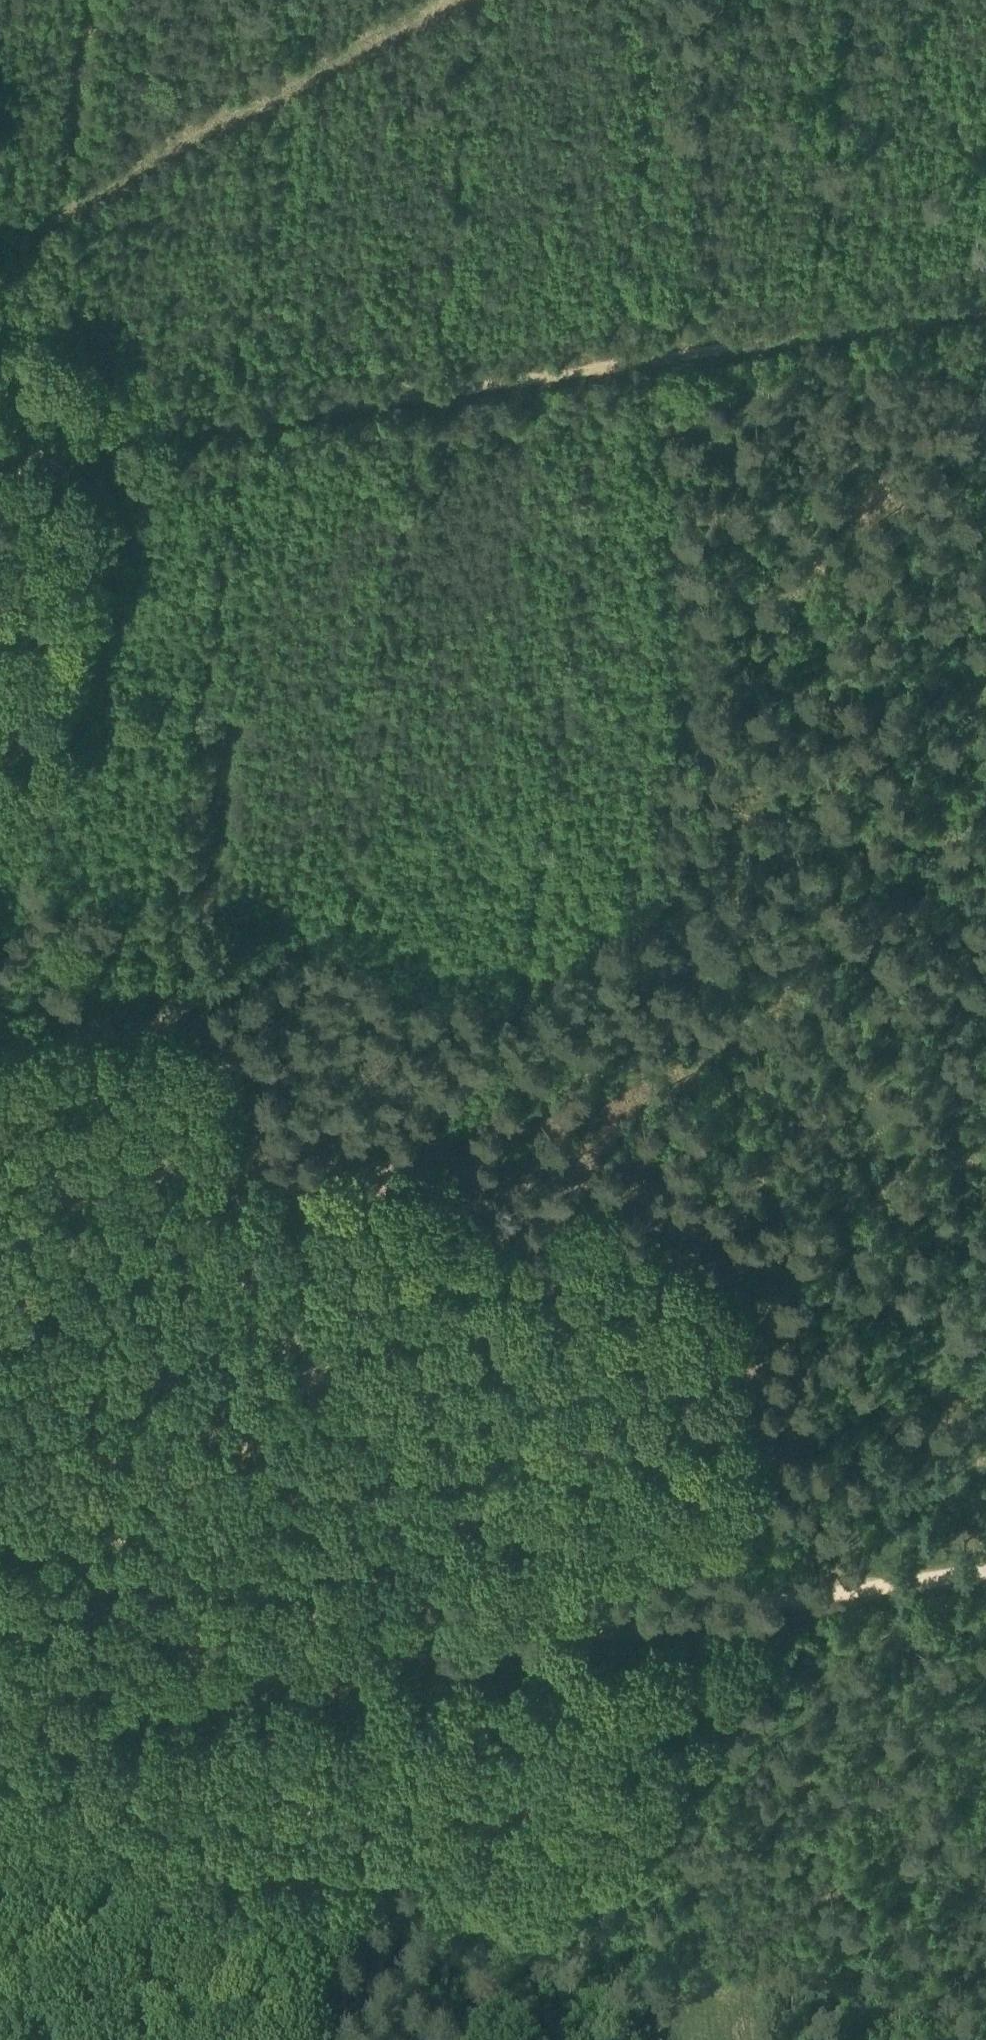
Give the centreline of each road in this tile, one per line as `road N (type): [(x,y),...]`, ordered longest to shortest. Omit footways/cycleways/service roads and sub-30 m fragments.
road 1 (unclassified): [(985,1570),(0,1718)]
road 2 (track): [(0,449),(985,309)]
road 3 (track): [(0,1046),(161,1029),(177,933)]

